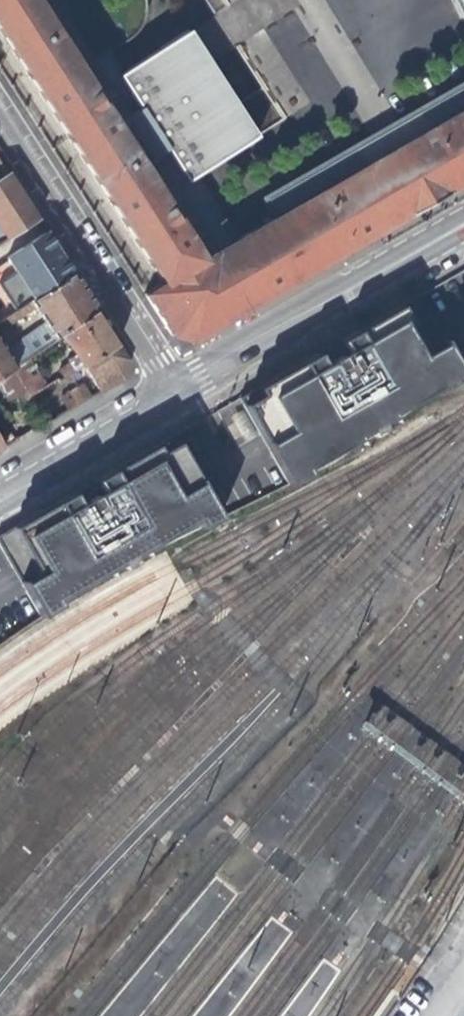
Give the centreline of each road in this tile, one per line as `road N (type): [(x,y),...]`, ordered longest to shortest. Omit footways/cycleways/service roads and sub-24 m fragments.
road 1 (tertiary): [(463,224),(173,395)]
road 2 (residential): [(0,124),(157,370)]
road 3 (tertiary): [(173,395),(0,498)]

